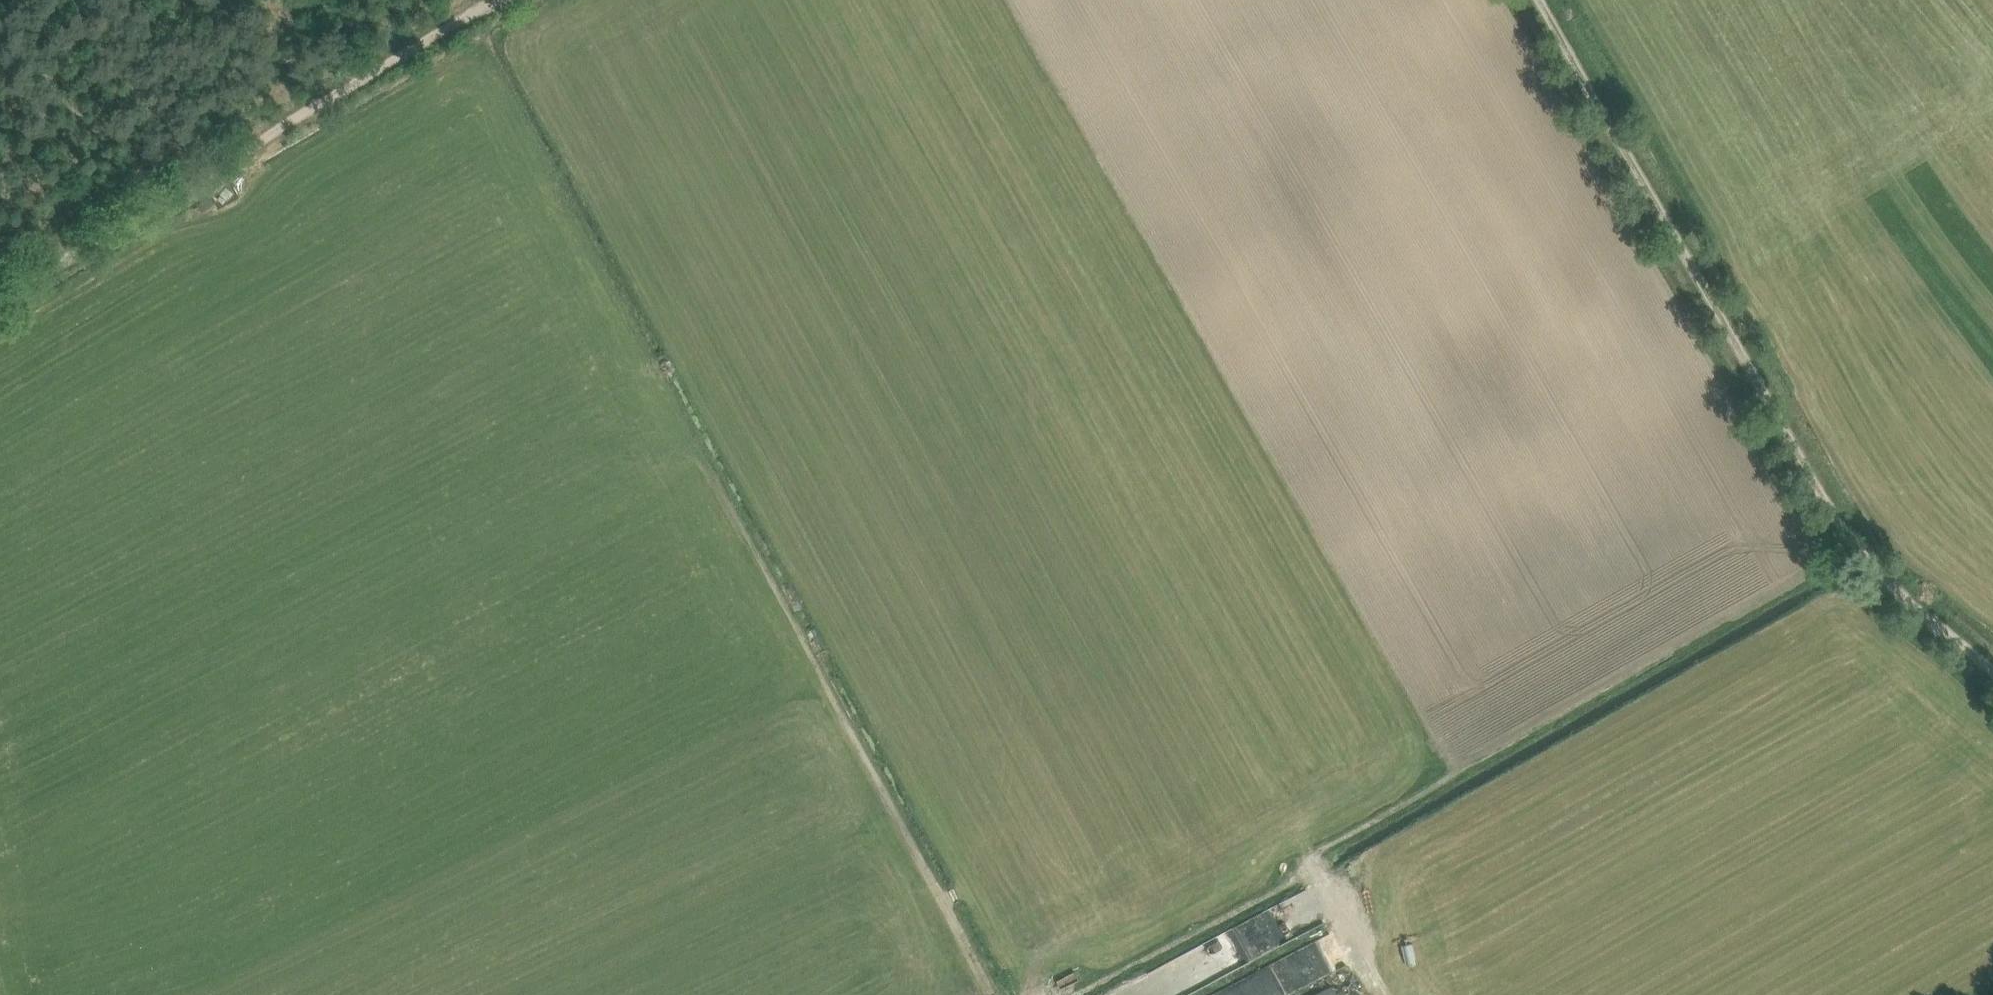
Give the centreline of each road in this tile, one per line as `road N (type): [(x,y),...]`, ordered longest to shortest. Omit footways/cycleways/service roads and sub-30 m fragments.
road 1 (track): [(1992,668),(1851,560),(1537,0)]
road 2 (track): [(0,310),(356,86)]
road 3 (track): [(356,86),(501,0)]

